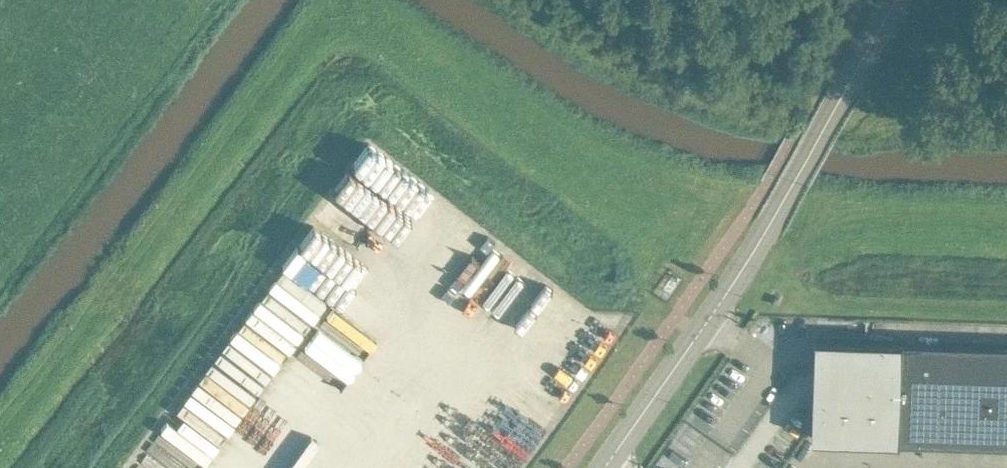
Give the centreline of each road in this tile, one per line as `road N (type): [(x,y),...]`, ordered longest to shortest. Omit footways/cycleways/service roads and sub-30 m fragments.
road 1 (tertiary): [(604,467),(725,296),(896,0)]

